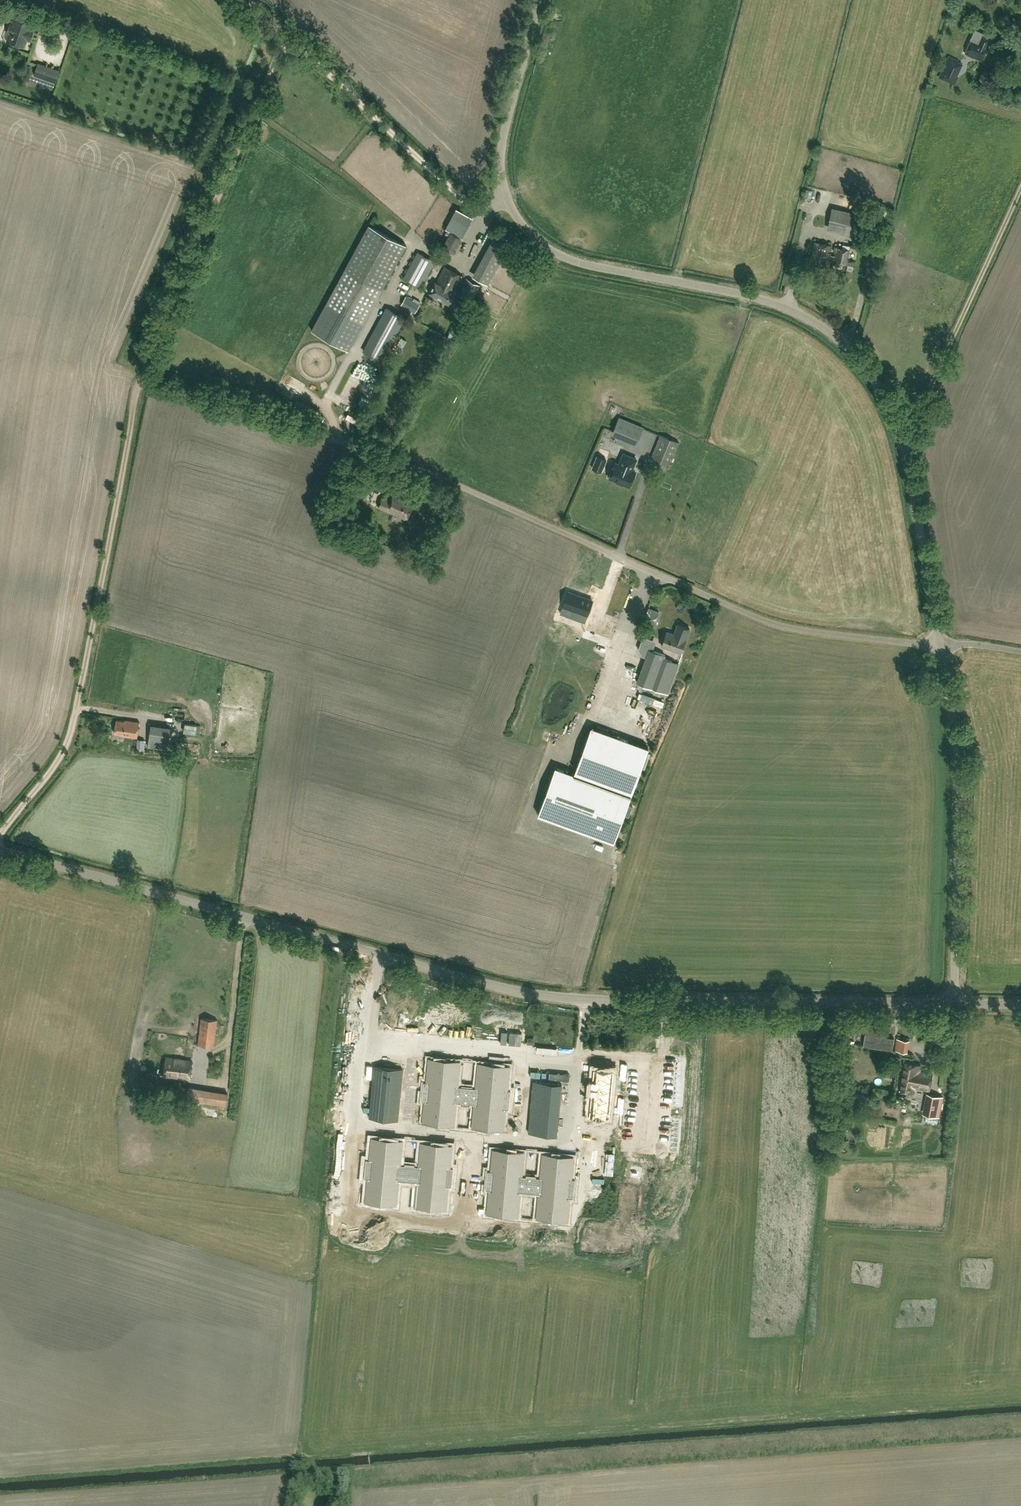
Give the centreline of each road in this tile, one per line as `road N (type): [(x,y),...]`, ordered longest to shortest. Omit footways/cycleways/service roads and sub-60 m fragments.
road 1 (unclassified): [(952,1005),(572,1003),(463,982),(0,850)]
road 2 (unclassified): [(937,645),(896,433),(870,378),(844,347),(772,302),(549,251),(506,204),(496,156),(537,0)]
road 3 (unclassified): [(937,645),(771,624),(322,433)]
road 4 (track): [(0,834),(70,734),(141,373)]
road 5 (track): [(141,373),(285,34)]
road 6 (unclassified): [(952,1005),(956,755),(937,645)]
road 7 (track): [(506,204),(455,194),(285,34)]
road 8 (track): [(322,433),(141,373)]

